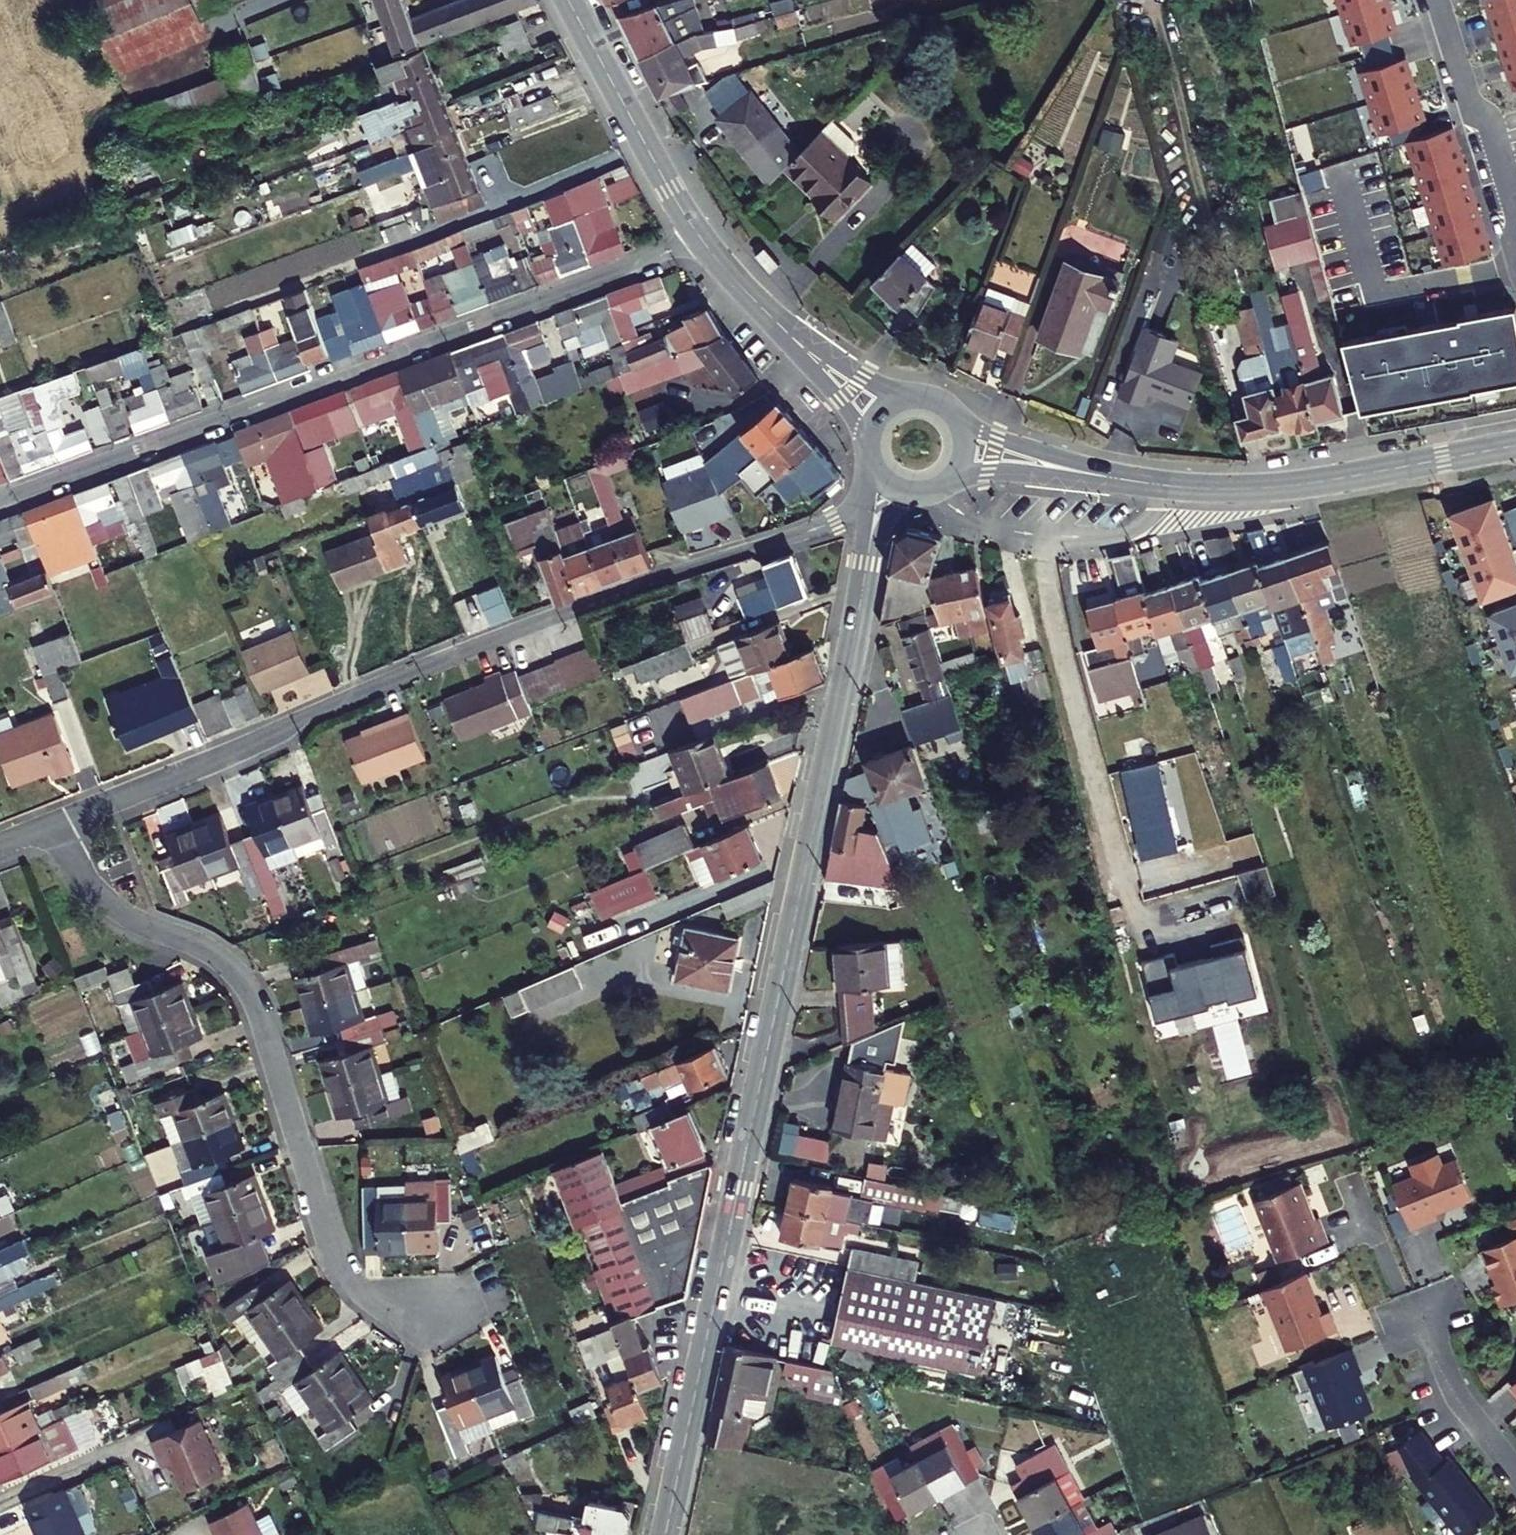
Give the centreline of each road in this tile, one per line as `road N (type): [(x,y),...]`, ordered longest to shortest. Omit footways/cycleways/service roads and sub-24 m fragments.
road 1 (tertiary): [(868,565),(665,1534)]
road 2 (residential): [(868,492),(834,520),(452,655),(49,822)]
road 3 (residential): [(0,501),(699,237)]
road 4 (residential): [(49,822),(115,909),(210,951),(247,986),(334,1252),(373,1296),(431,1318)]
road 5 (secondary): [(1515,445),(1269,488),(1169,487),(1099,475)]
road 6 (secondary): [(699,237),(568,0)]
road 7 (residential): [(1436,0),(1466,103),(1498,142),(1515,205)]
road 8 (residential): [(1515,1471),(1456,1394),(1425,1312)]
road 9 (secondary): [(916,395),(863,376),(775,321)]
road 10 (secondary): [(775,321),(868,441)]
road 11 (secondary): [(1099,475),(960,418)]
road 12 (secondary): [(955,477),(1099,475)]

